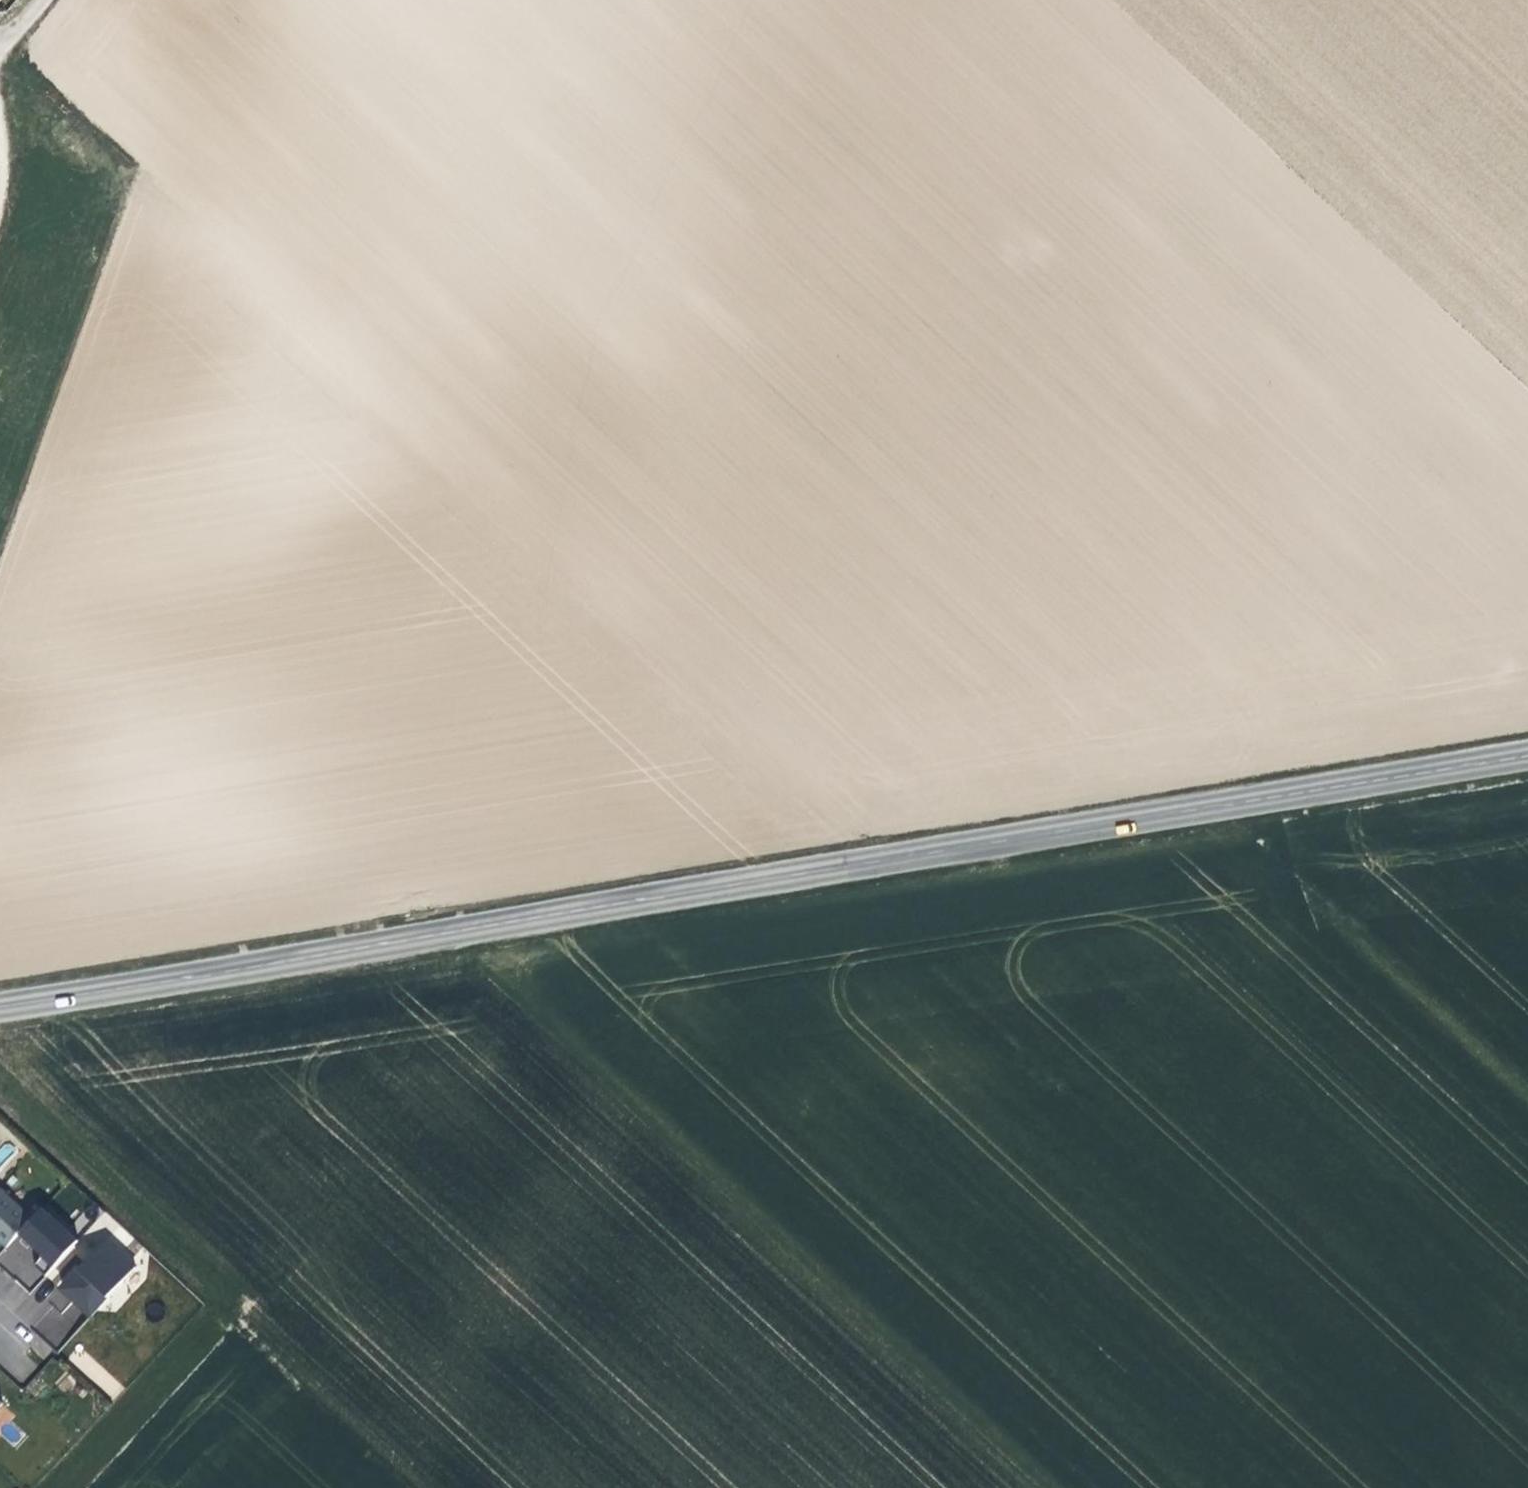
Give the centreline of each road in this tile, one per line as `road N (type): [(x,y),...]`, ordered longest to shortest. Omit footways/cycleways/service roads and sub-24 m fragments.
road 1 (tertiary): [(0,1008),(1527,755)]
road 2 (track): [(912,853),(46,65),(0,52)]

